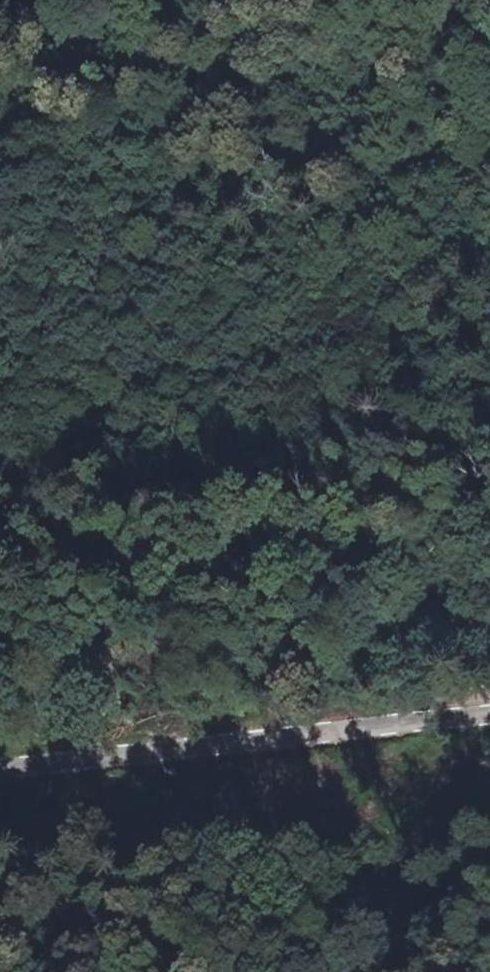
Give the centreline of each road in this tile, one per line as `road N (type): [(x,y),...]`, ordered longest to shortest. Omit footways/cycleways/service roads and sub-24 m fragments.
road 1 (unclassified): [(0,758),(489,710)]

